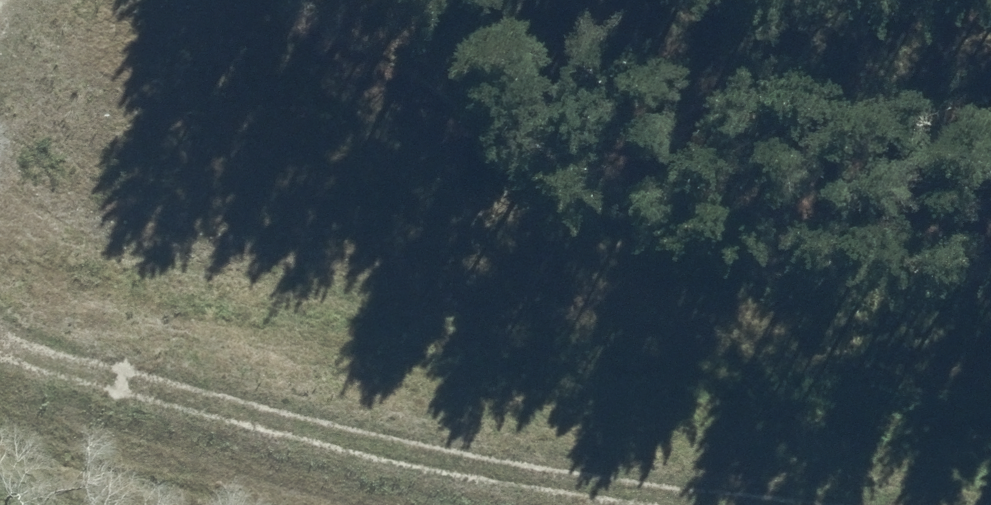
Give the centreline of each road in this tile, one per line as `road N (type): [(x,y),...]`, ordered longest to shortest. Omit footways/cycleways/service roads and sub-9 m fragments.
road 1 (track): [(990,250),(321,148),(0,1)]
road 2 (track): [(0,346),(289,418),(675,495),(807,504)]

